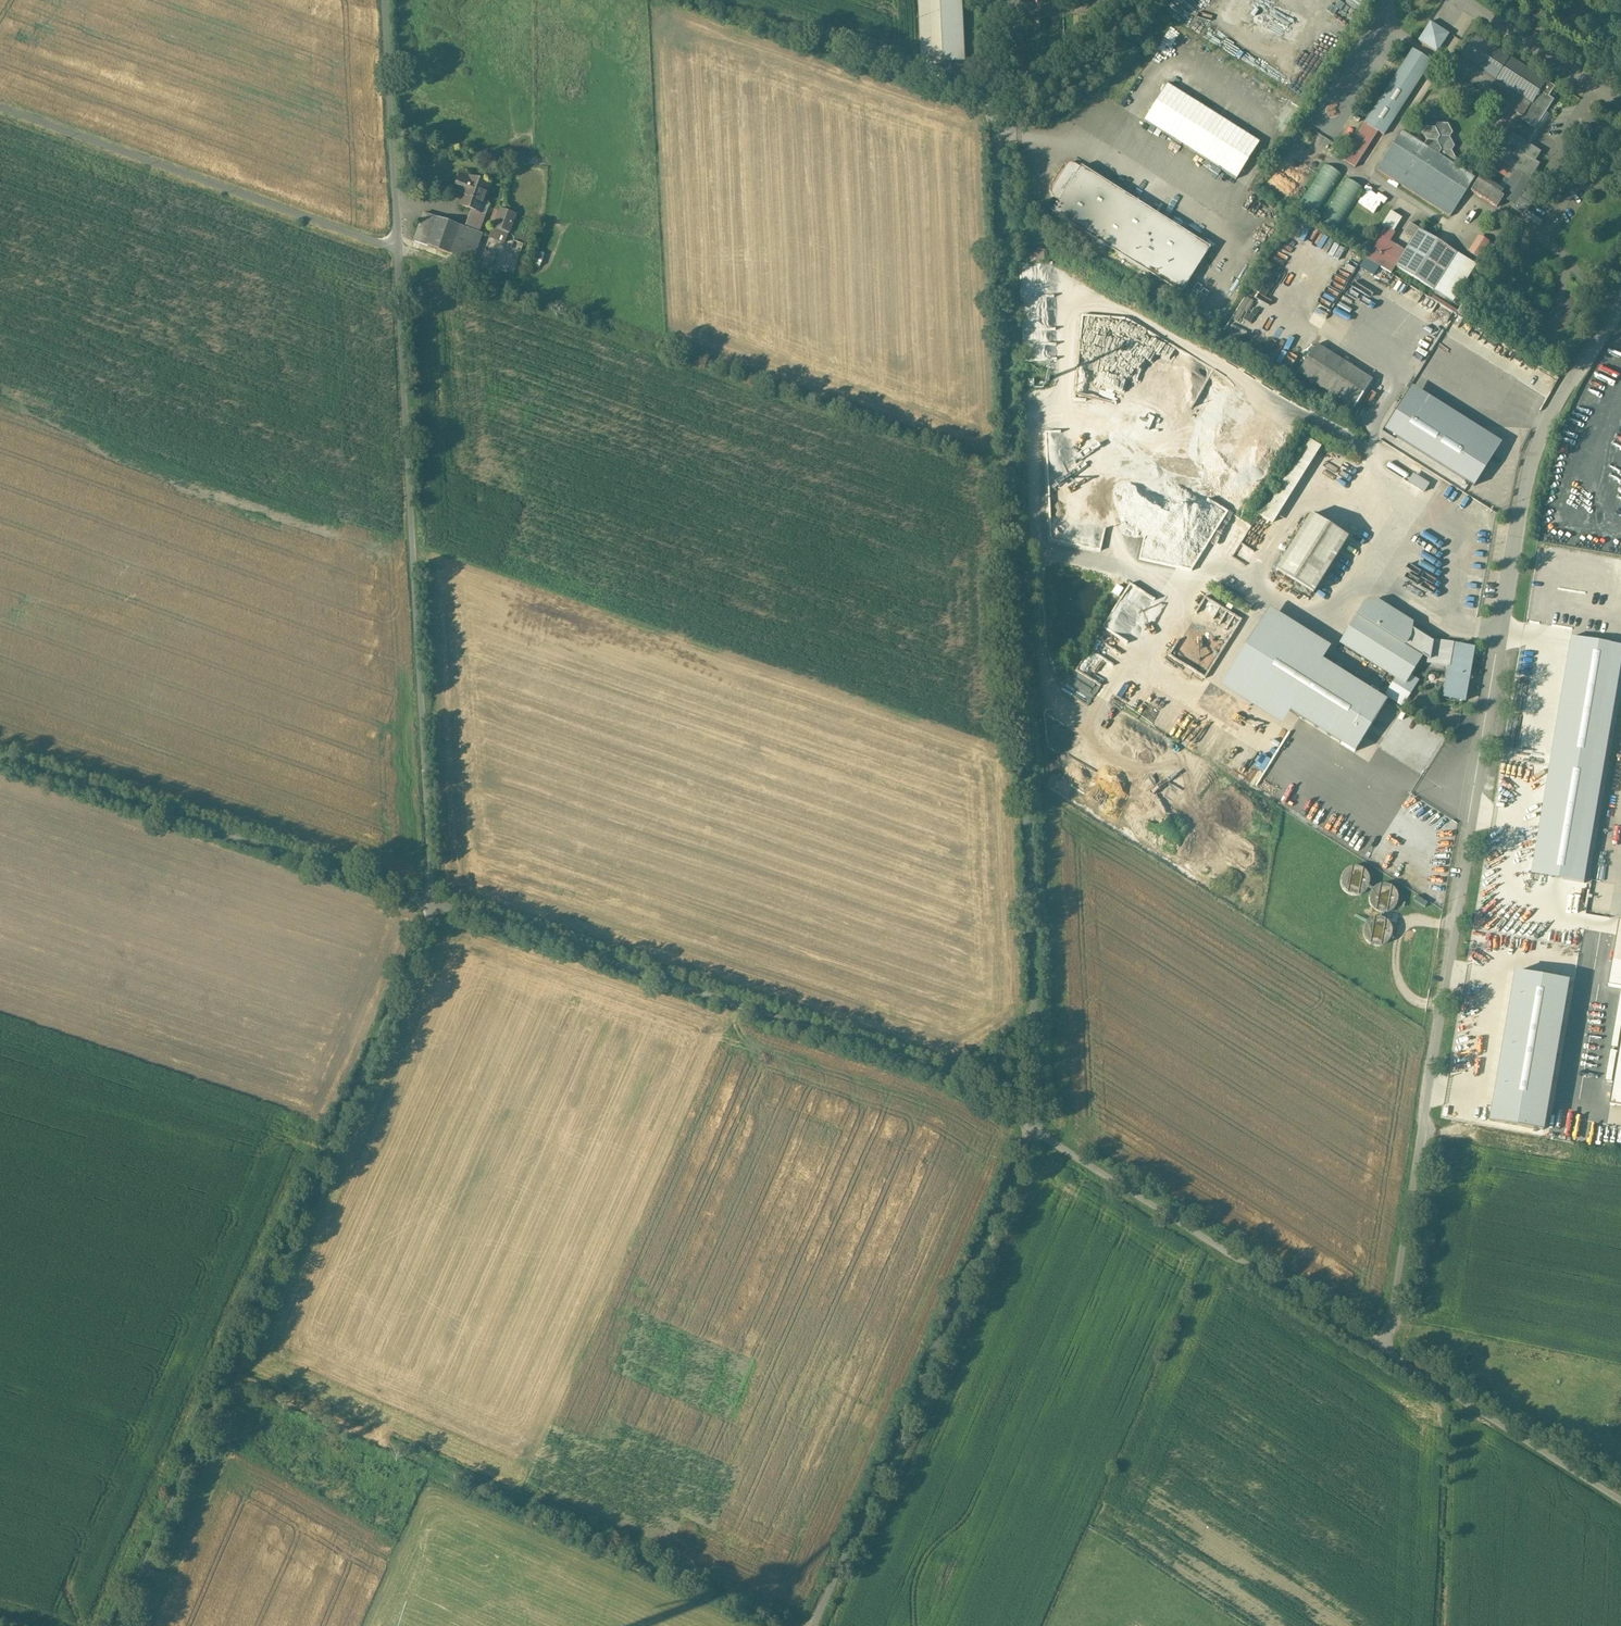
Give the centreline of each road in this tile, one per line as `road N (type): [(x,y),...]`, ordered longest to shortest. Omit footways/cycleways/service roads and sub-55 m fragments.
road 1 (unclassified): [(987,0),(1037,1090),(1031,1128)]
road 2 (unclassified): [(1620,302),(1533,461),(1517,523),(1384,1352)]
road 3 (unclassified): [(428,901),(411,961),(119,1625)]
road 4 (unclassified): [(397,251),(428,901)]
road 5 (unclassified): [(428,901),(939,1073),(1031,1128)]
road 6 (unclassified): [(1031,1128),(814,1625)]
road 7 (unclassified): [(0,760),(428,901)]
road 8 (unclassified): [(0,108),(397,251)]
road 9 (unclassified): [(1031,1128),(1384,1352)]
road 10 (unclassified): [(1384,1352),(1620,1495)]
road 11 (unclassified): [(384,0),(397,251)]
road 12 (residential): [(1461,0),(1620,102)]

